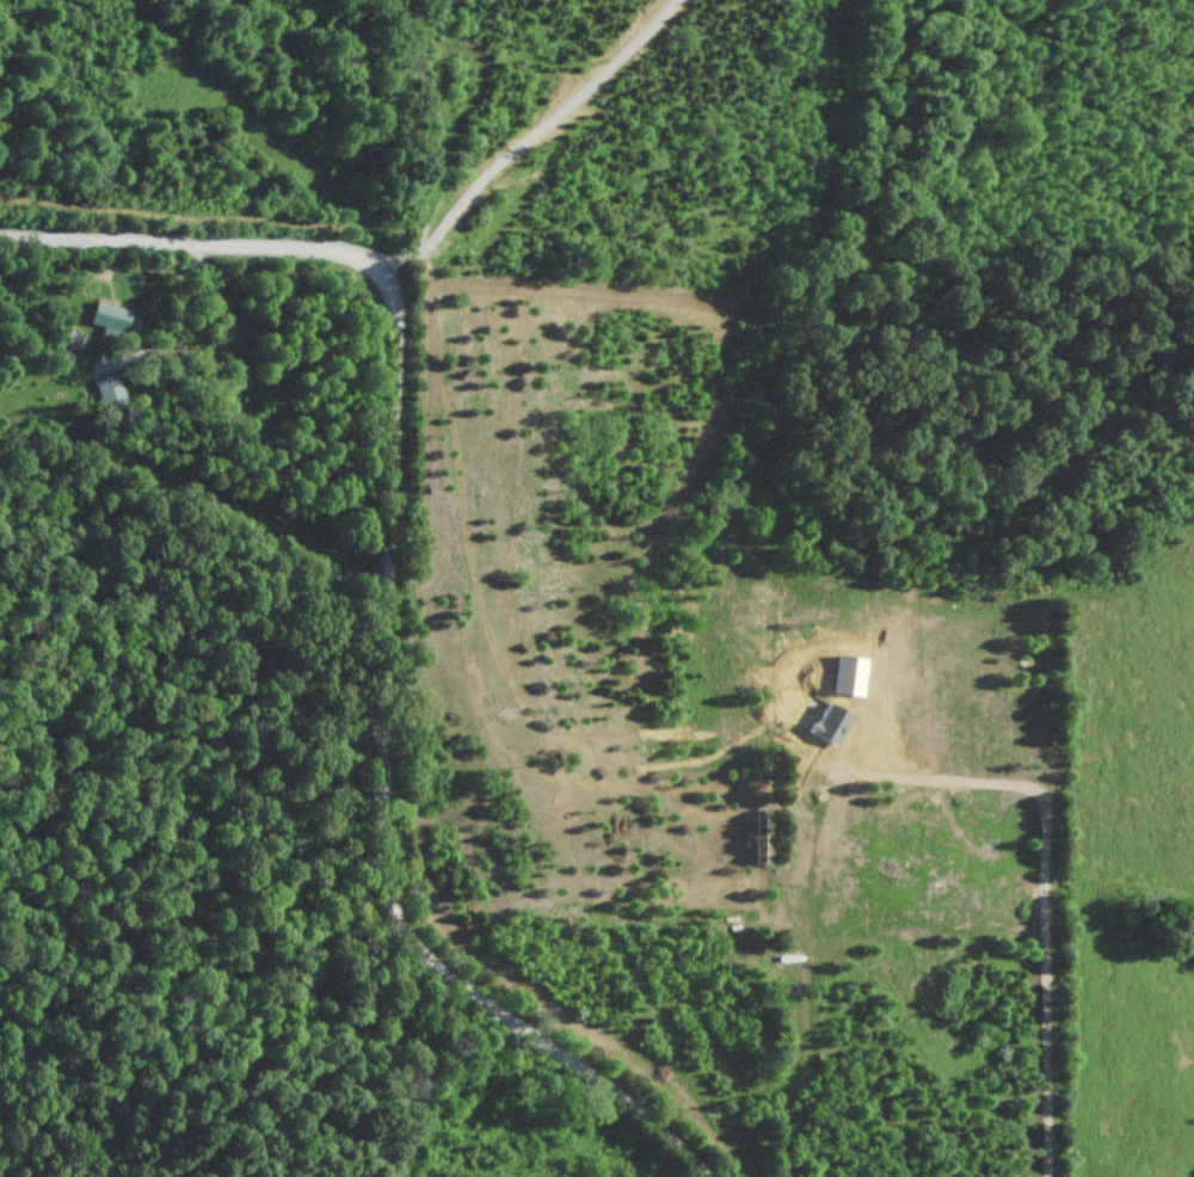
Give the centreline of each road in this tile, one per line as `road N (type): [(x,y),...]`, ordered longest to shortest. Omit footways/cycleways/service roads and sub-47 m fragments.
road 1 (residential): [(679,1176),(399,876),(359,727),(392,493),(373,279),(352,253),(0,237)]

